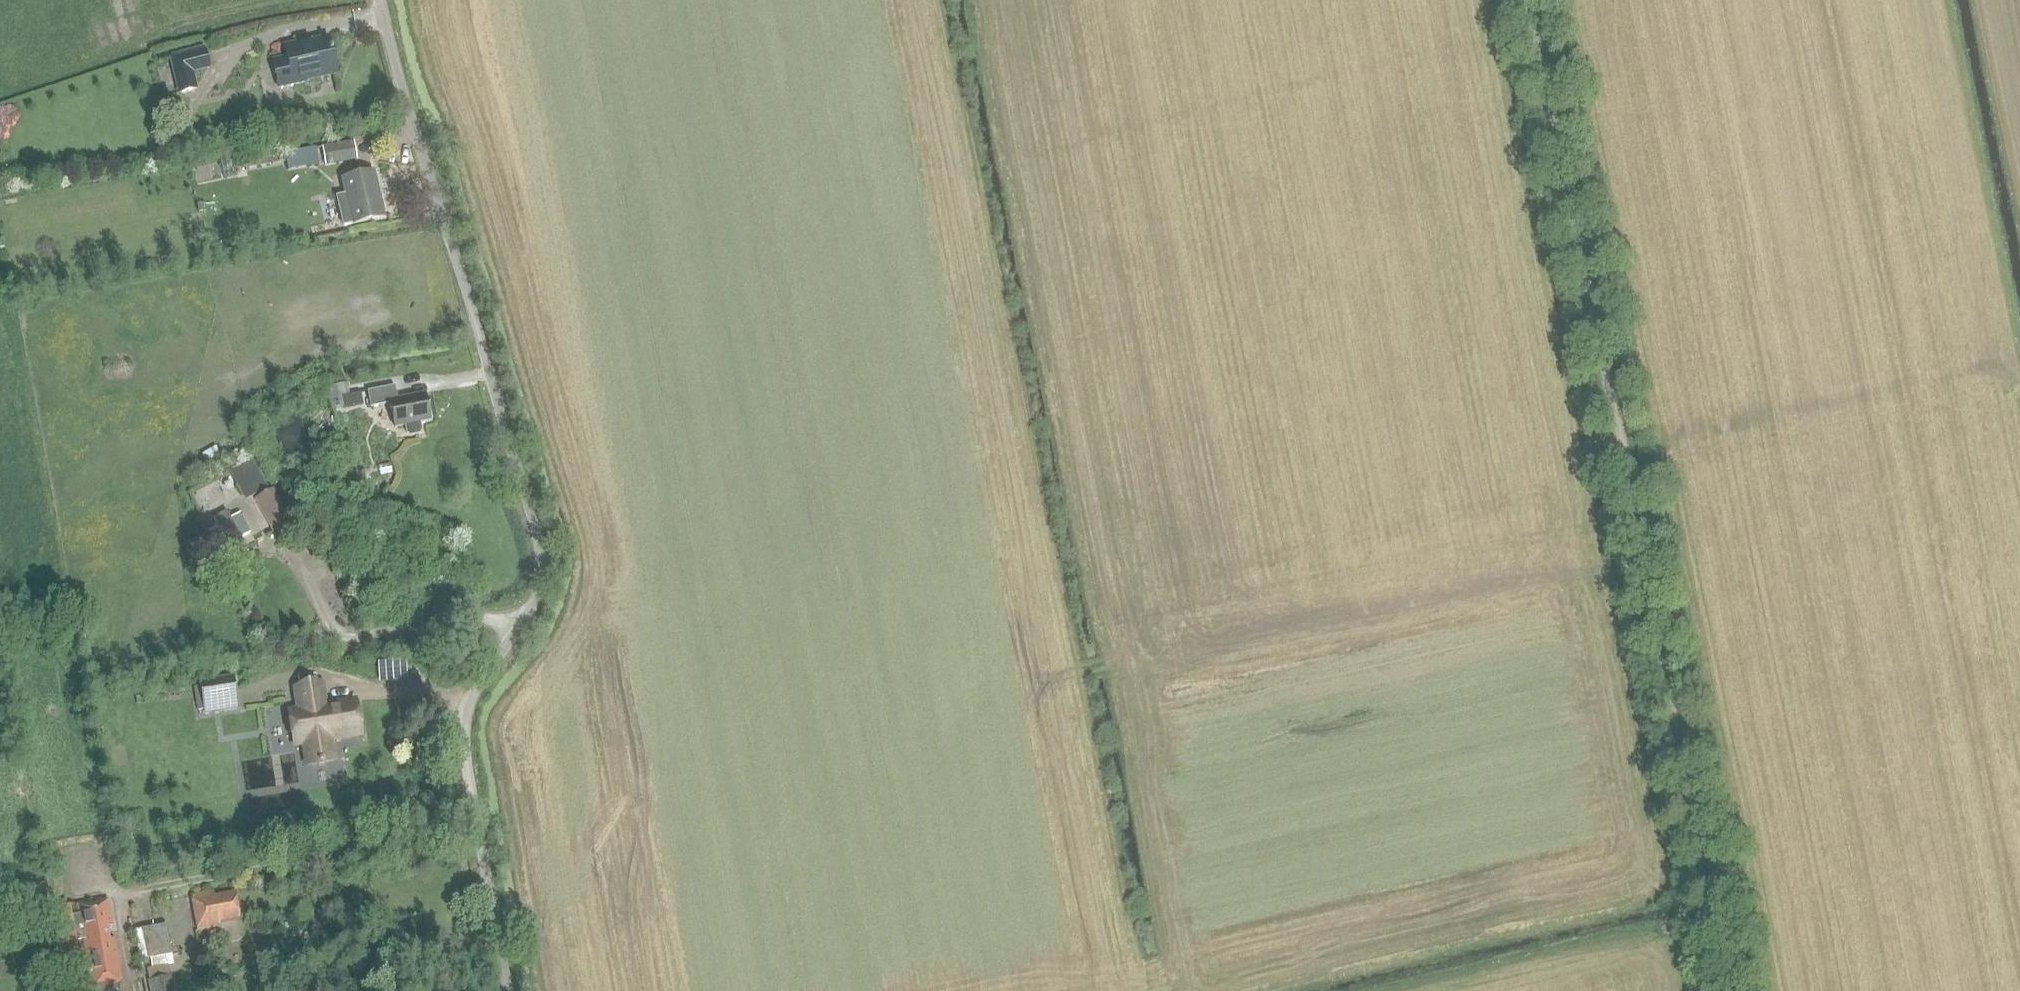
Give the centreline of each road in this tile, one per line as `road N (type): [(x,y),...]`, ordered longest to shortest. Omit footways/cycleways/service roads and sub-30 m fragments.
road 1 (unclassified): [(509,990),(468,790),(464,697),(536,612),(535,523),(382,0)]
road 2 (unclassified): [(1725,990),(1526,0)]

